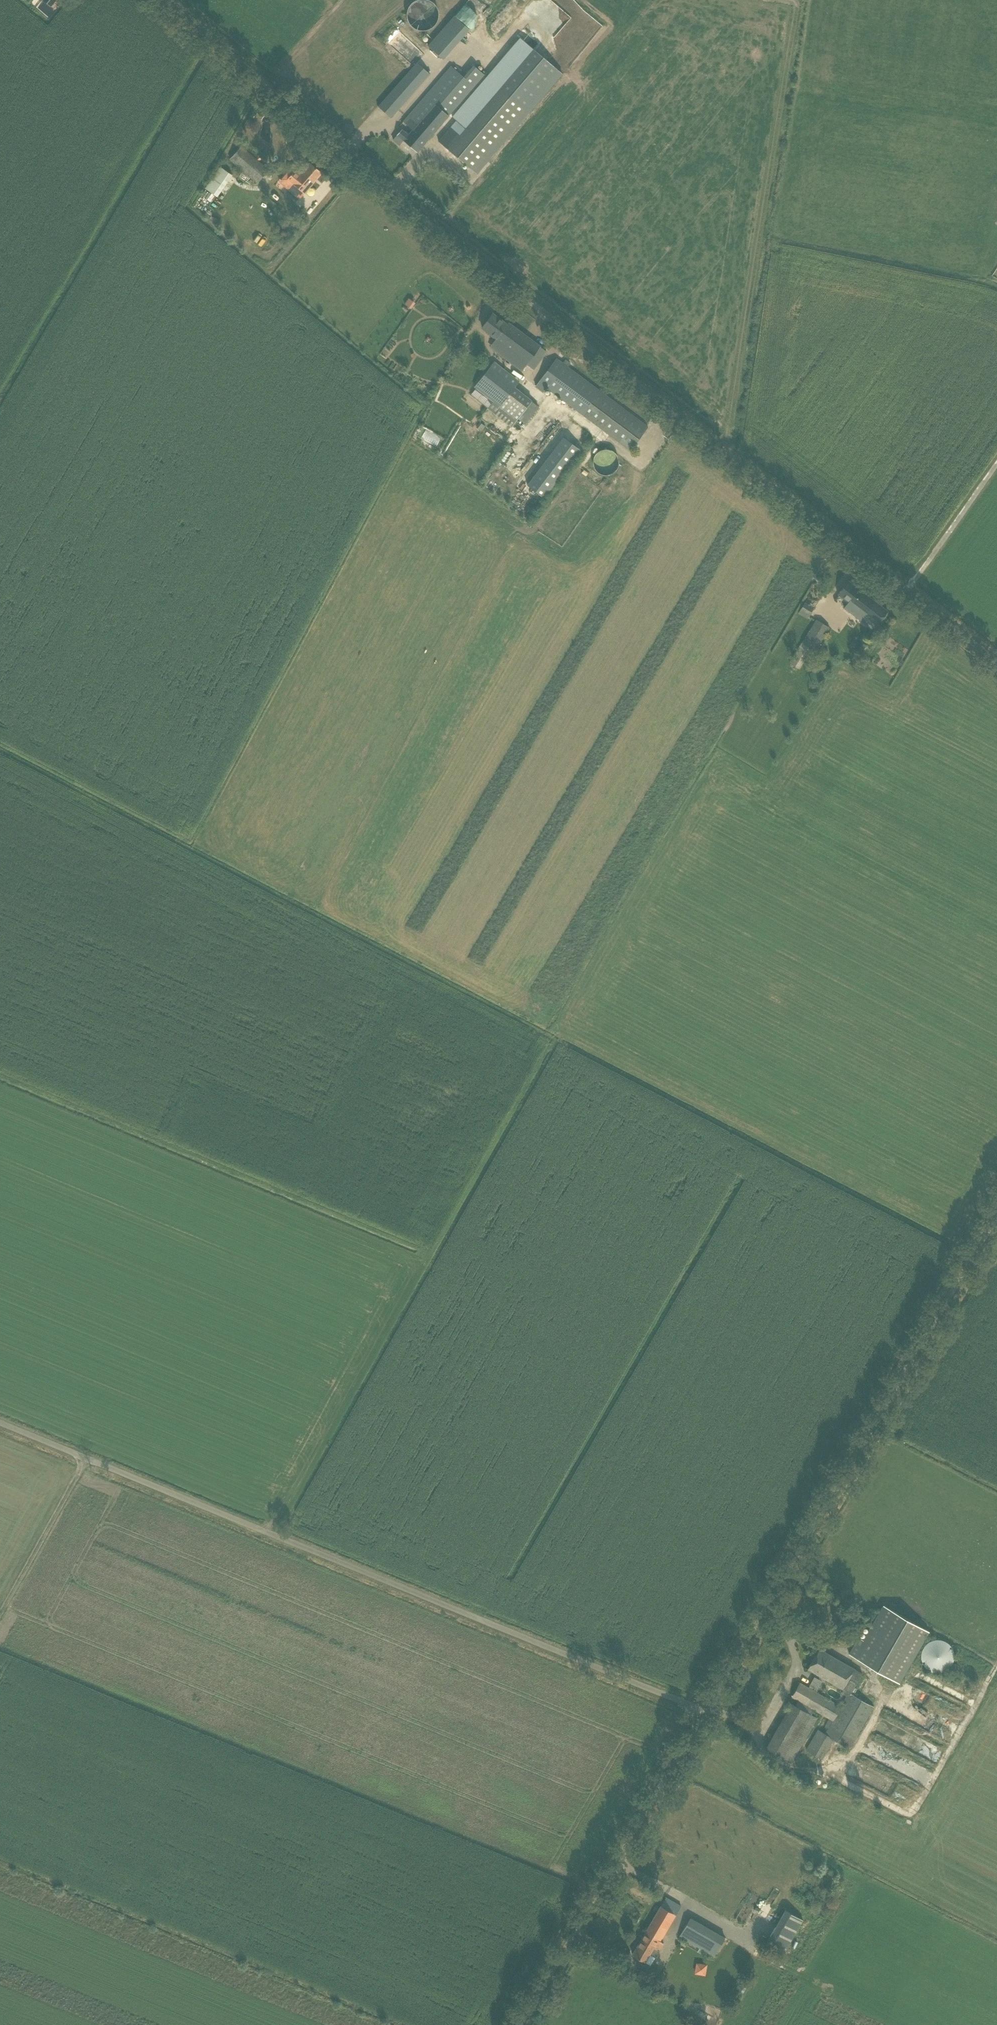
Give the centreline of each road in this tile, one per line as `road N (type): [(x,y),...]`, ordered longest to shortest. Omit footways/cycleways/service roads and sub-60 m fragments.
road 1 (unclassified): [(906,593),(491,268),(168,0)]
road 2 (unclassified): [(705,1718),(0,1426)]
road 3 (unclassified): [(705,1718),(996,1218)]
road 4 (unclassified): [(526,2024),(705,1718)]
road 5 (unclassified): [(906,593),(996,462)]

